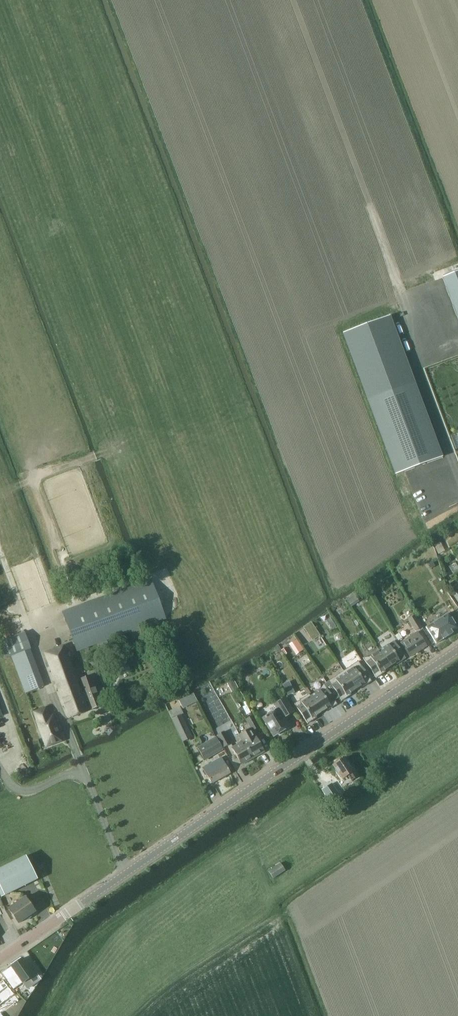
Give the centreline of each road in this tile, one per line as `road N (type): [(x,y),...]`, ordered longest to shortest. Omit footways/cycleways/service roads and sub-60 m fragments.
road 1 (tertiary): [(0,958),(457,653)]
road 2 (track): [(87,774),(0,548)]
road 3 (track): [(87,774),(23,792),(11,783),(15,738),(0,698)]

